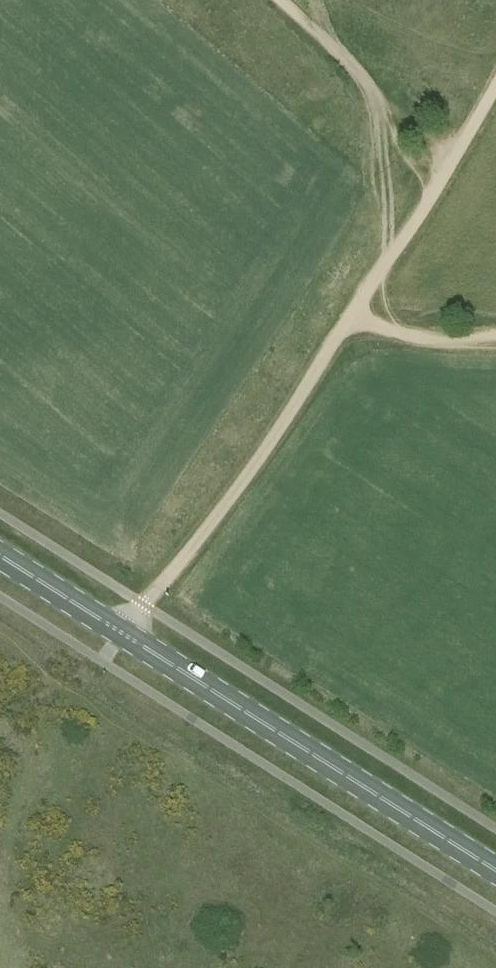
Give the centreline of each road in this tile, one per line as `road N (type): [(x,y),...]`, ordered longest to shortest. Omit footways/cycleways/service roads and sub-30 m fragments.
road 1 (track): [(101,662),(268,452),(495,86)]
road 2 (primary): [(495,873),(0,558)]
road 3 (track): [(439,186),(413,165),(371,88),(282,0)]
road 4 (track): [(348,316),(436,340),(495,336)]

